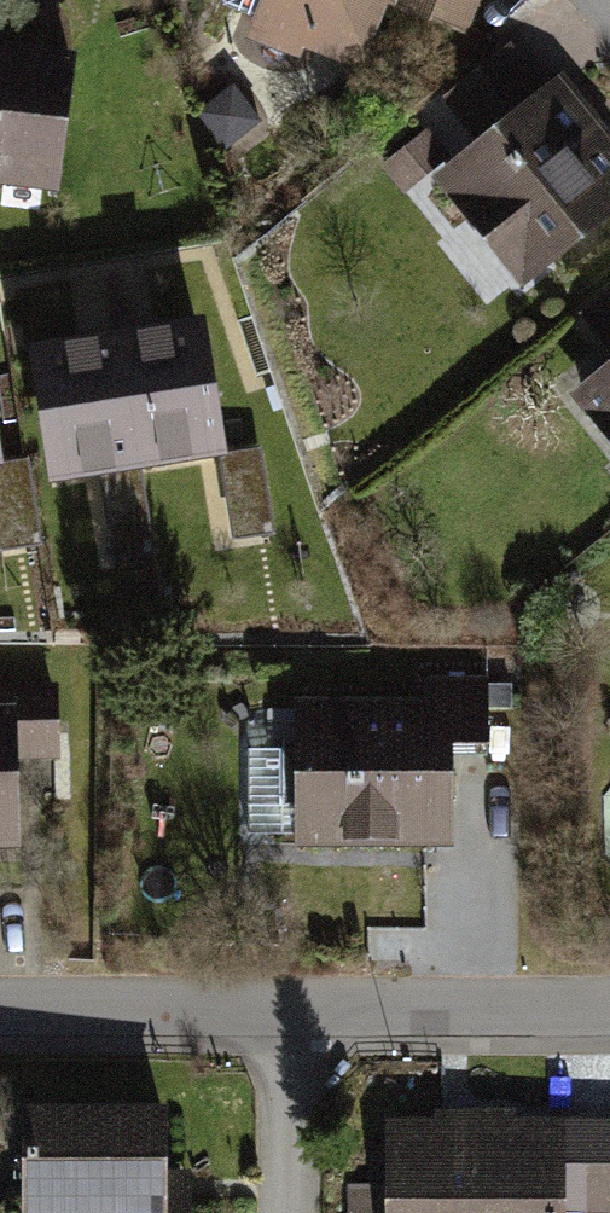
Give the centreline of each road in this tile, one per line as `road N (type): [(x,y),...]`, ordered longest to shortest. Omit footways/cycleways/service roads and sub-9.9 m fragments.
road 1 (residential): [(0,1007),(609,1003)]

